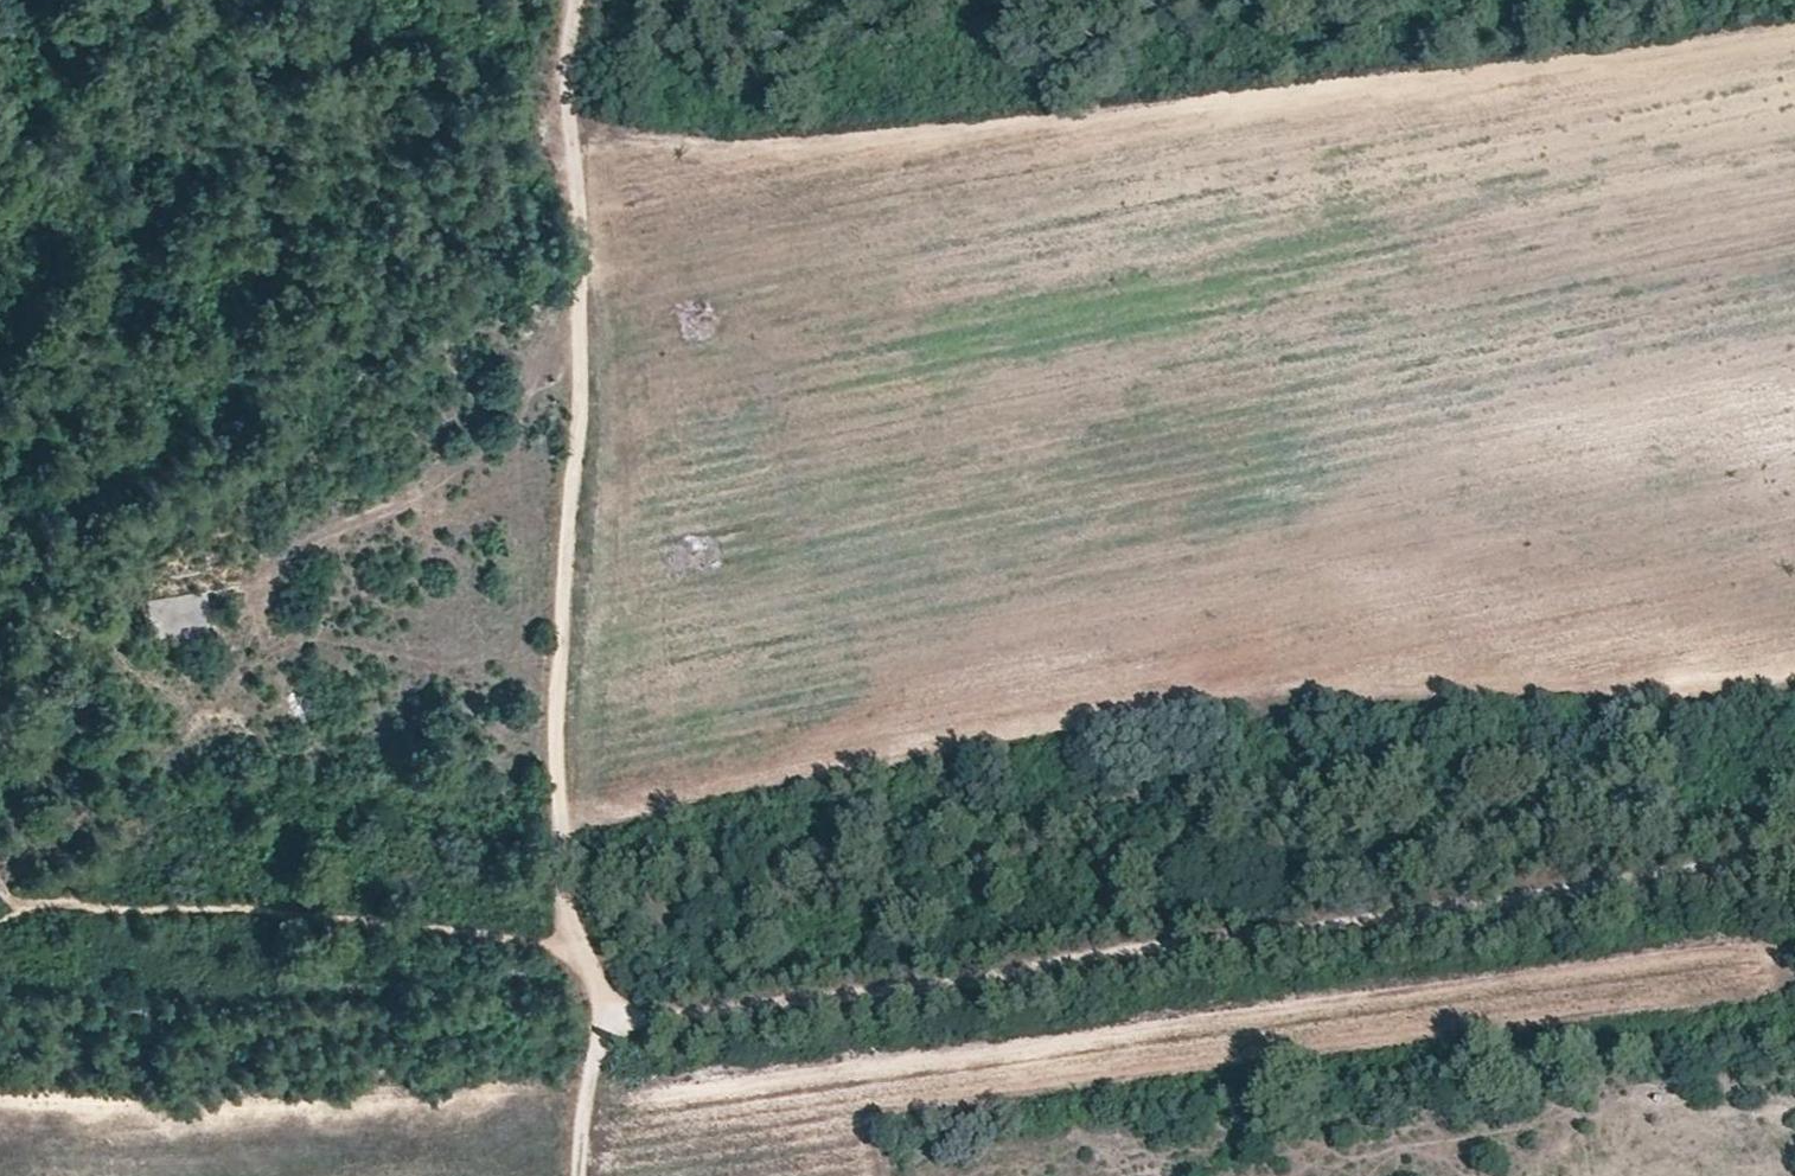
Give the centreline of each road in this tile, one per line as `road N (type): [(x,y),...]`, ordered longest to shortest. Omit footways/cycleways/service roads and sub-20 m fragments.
road 1 (track): [(1794,862),(1445,916),(648,1014),(611,1036),(584,1084),(569,1175)]
road 2 (track): [(570,941),(551,747),(580,263),(549,154),(552,80),(578,0)]
road 3 (track): [(648,1014),(597,1011),(570,941),(178,908),(62,907),(0,917)]

